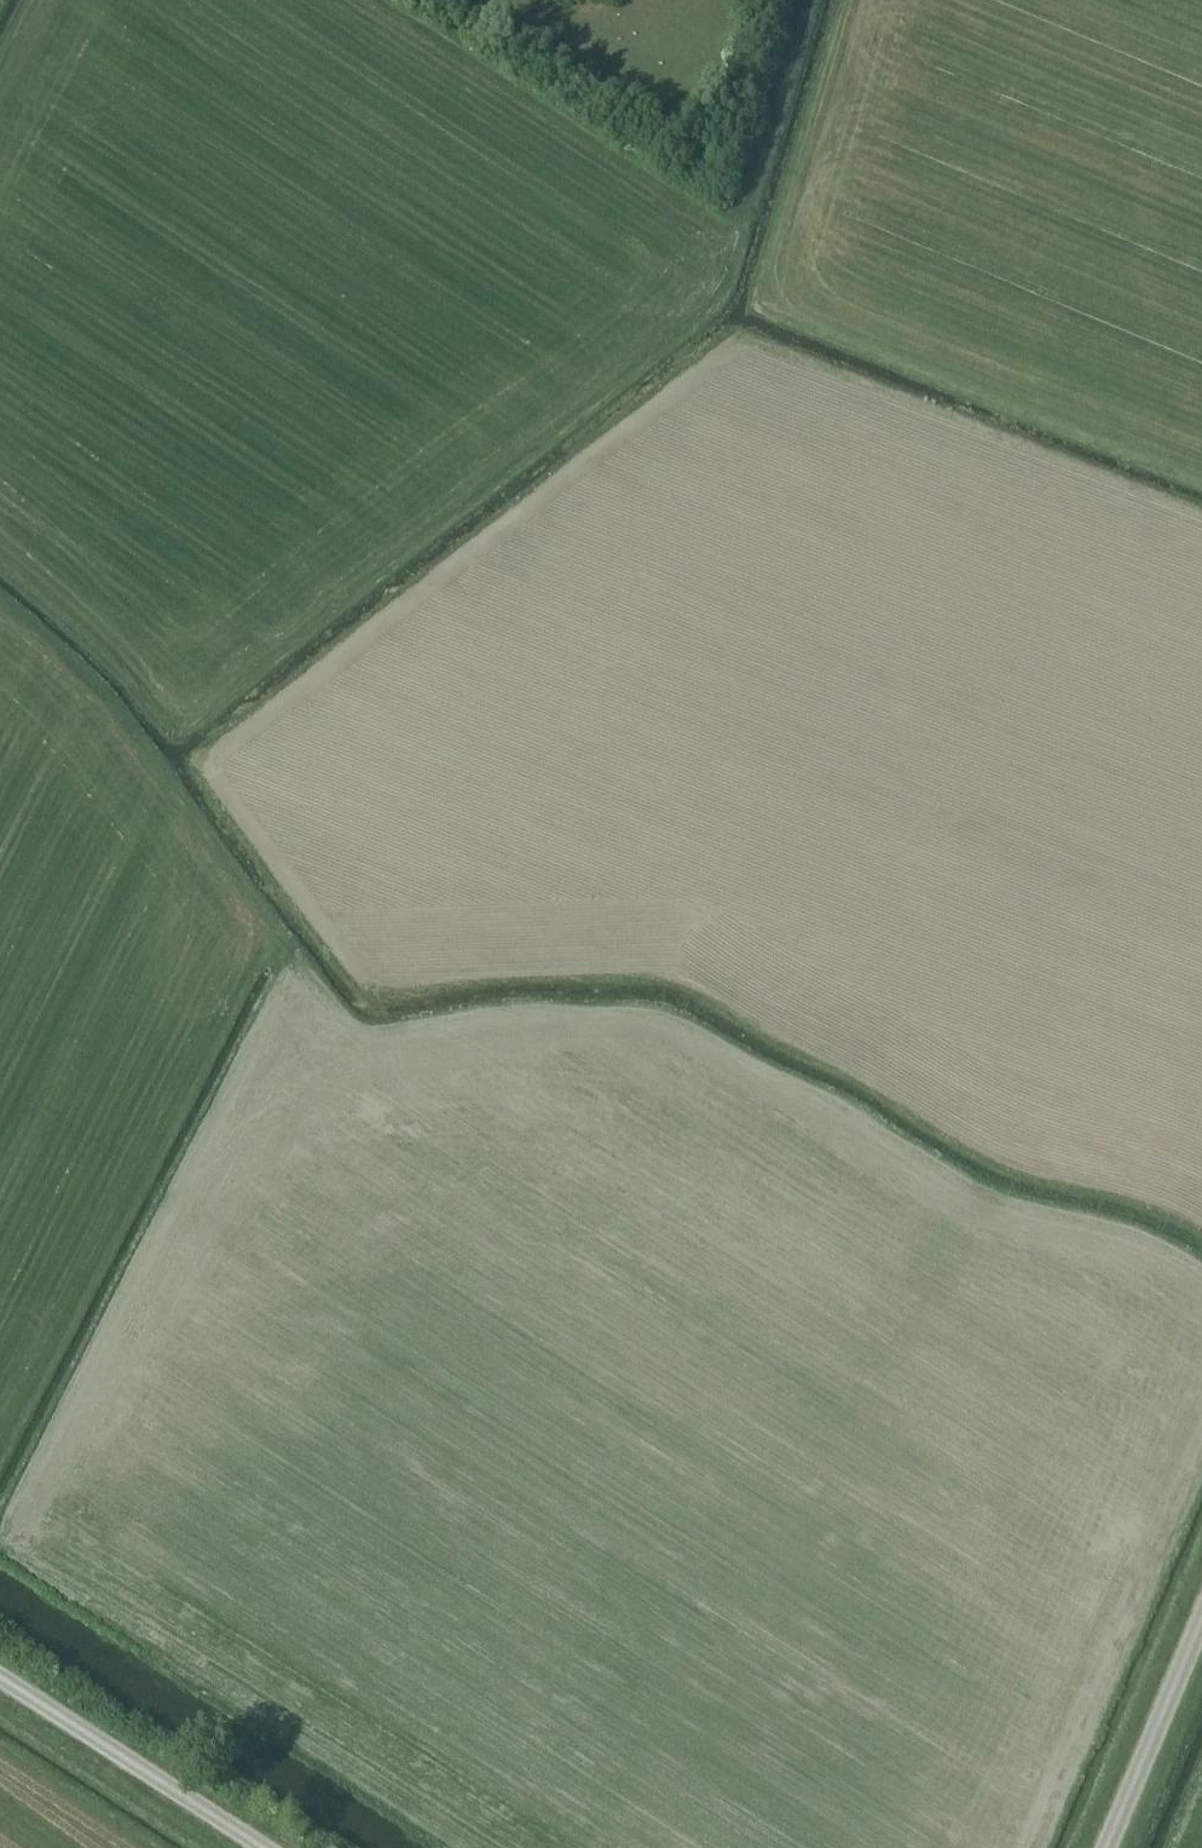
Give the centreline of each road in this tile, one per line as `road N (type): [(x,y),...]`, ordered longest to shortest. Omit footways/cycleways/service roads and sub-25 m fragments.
road 1 (unclassified): [(256,1847),(0,1680)]
road 2 (unclassified): [(1102,1847),(1201,1616)]

